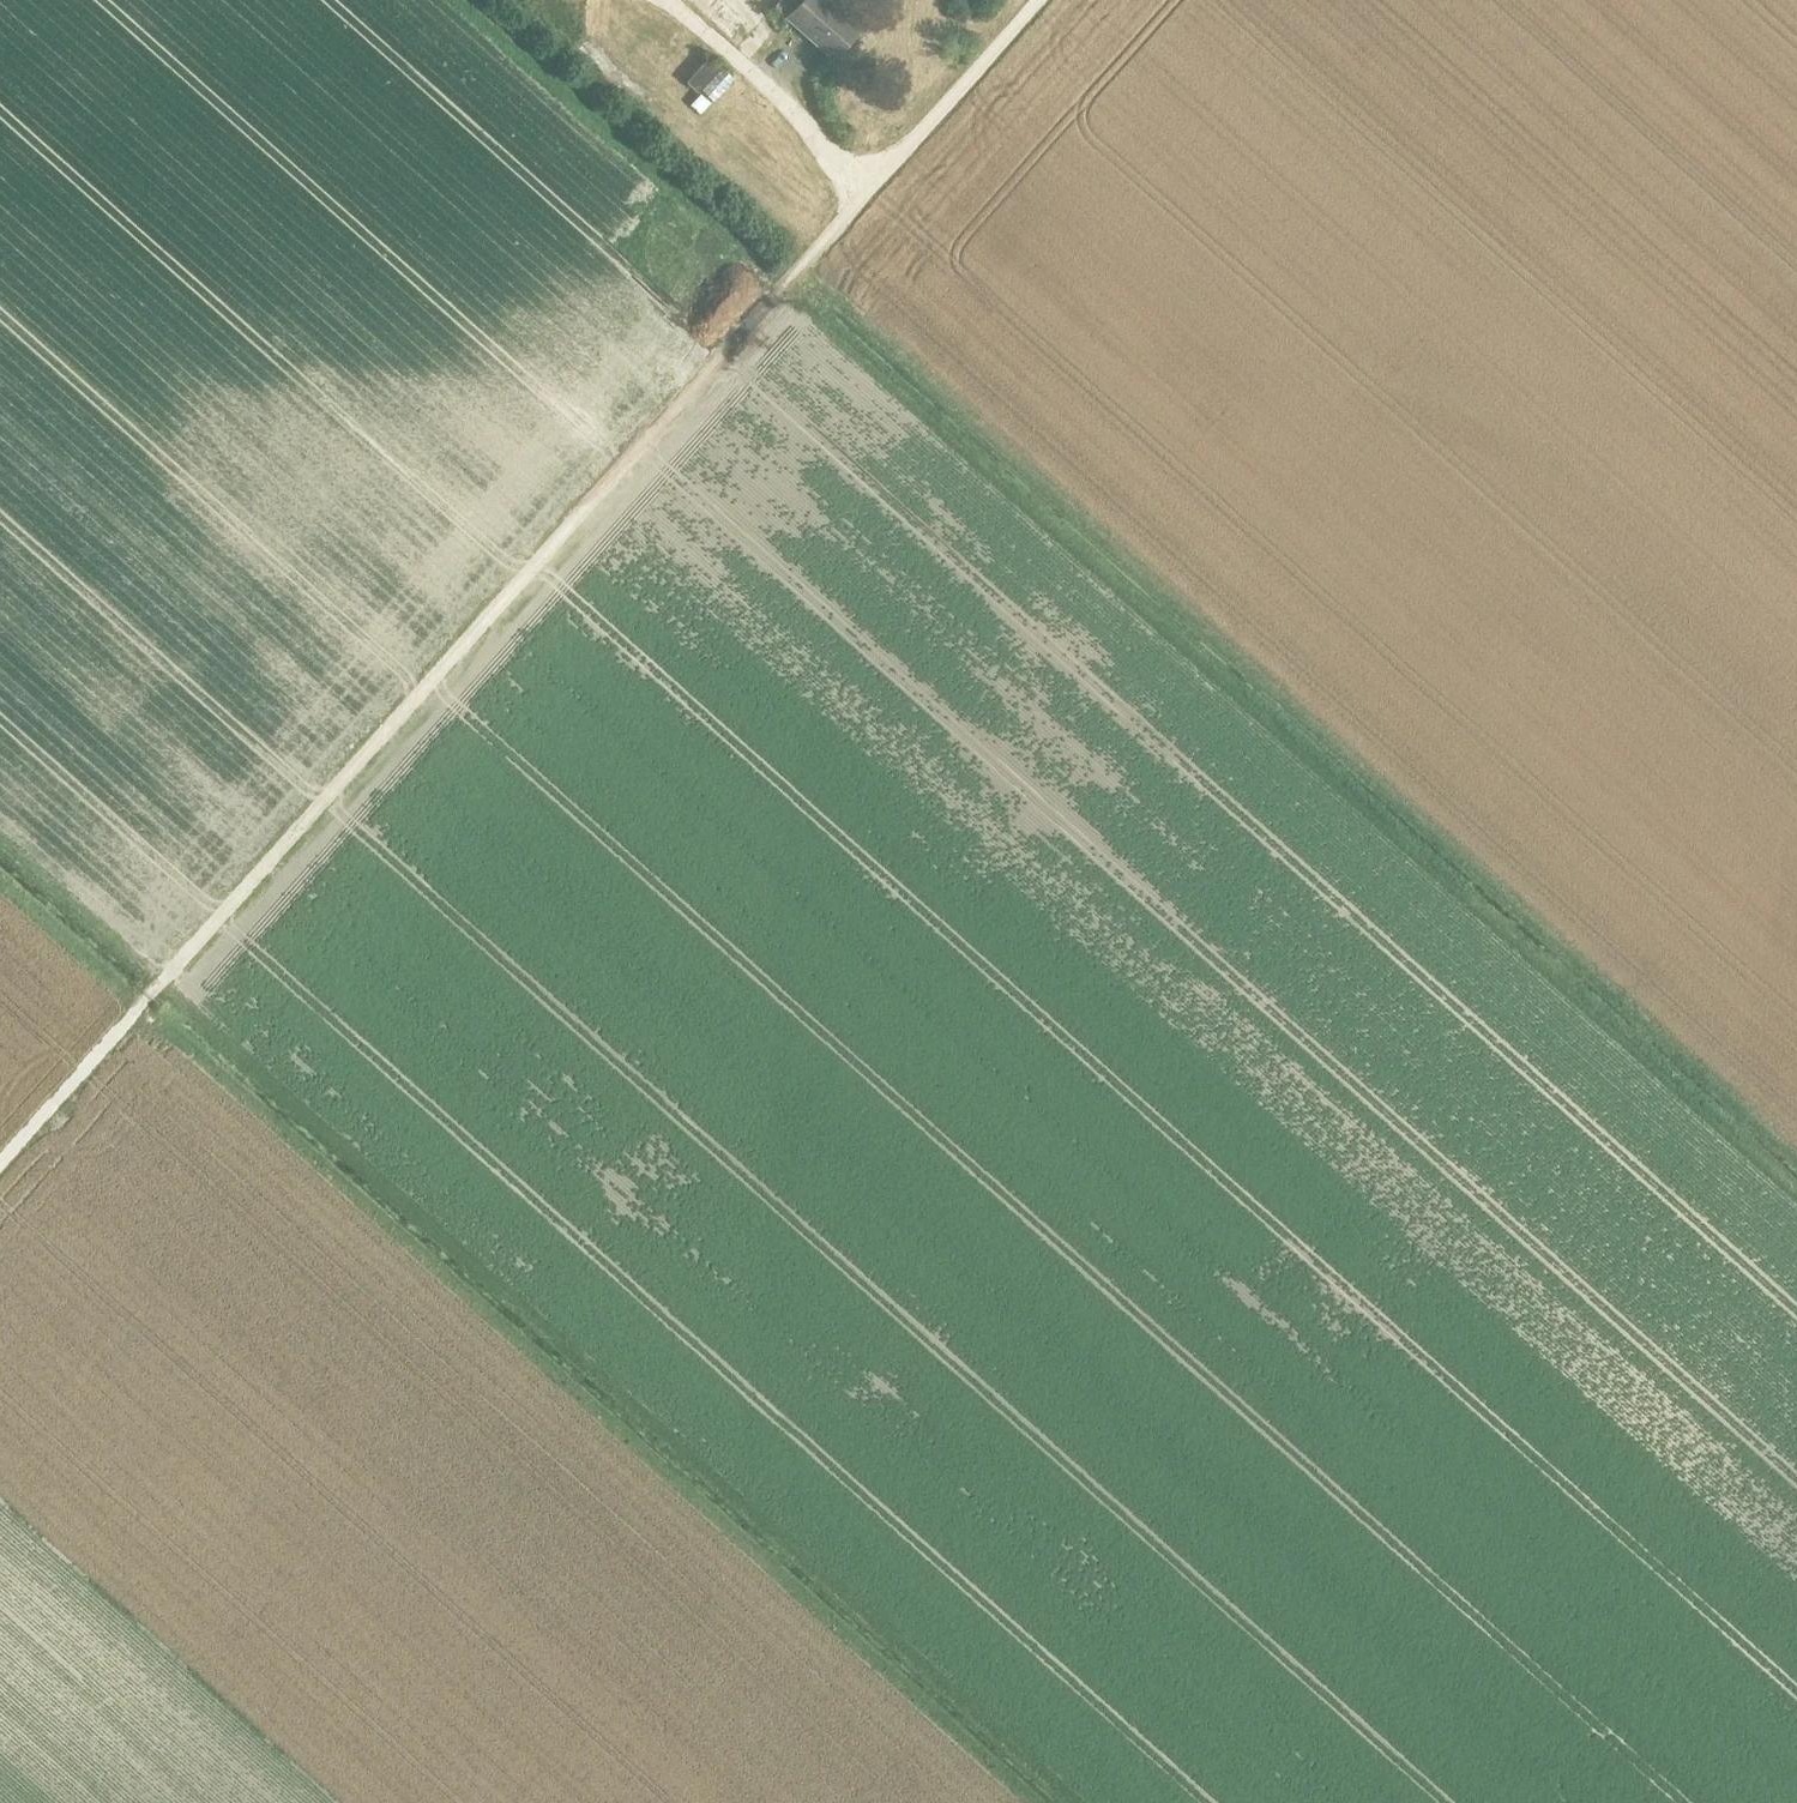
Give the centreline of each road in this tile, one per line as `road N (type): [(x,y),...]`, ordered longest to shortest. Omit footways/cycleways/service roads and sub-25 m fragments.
road 1 (track): [(0,1159),(1035,0)]

